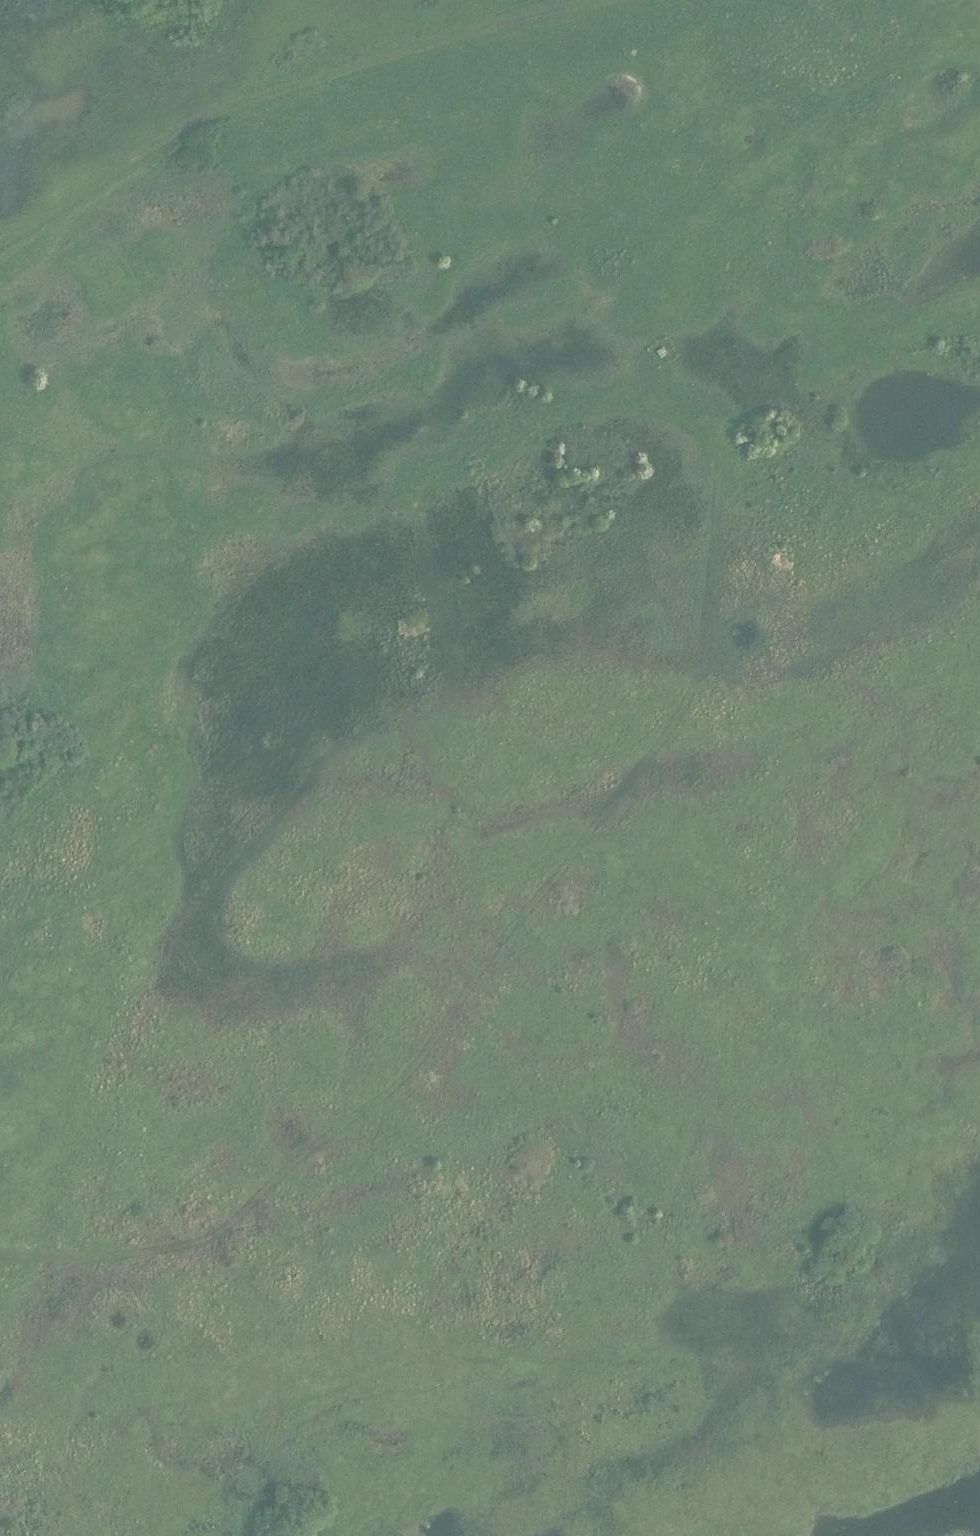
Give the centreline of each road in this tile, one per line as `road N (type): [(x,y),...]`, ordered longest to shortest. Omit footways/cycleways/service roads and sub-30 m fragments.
road 1 (track): [(979,265),(807,354),(731,418),(717,458),(701,654),(686,697),(394,1080),(306,1148),(227,1224),(192,1244),(80,1258),(0,1255)]
road 2 (track): [(0,257),(244,104),(351,67),(621,0)]

